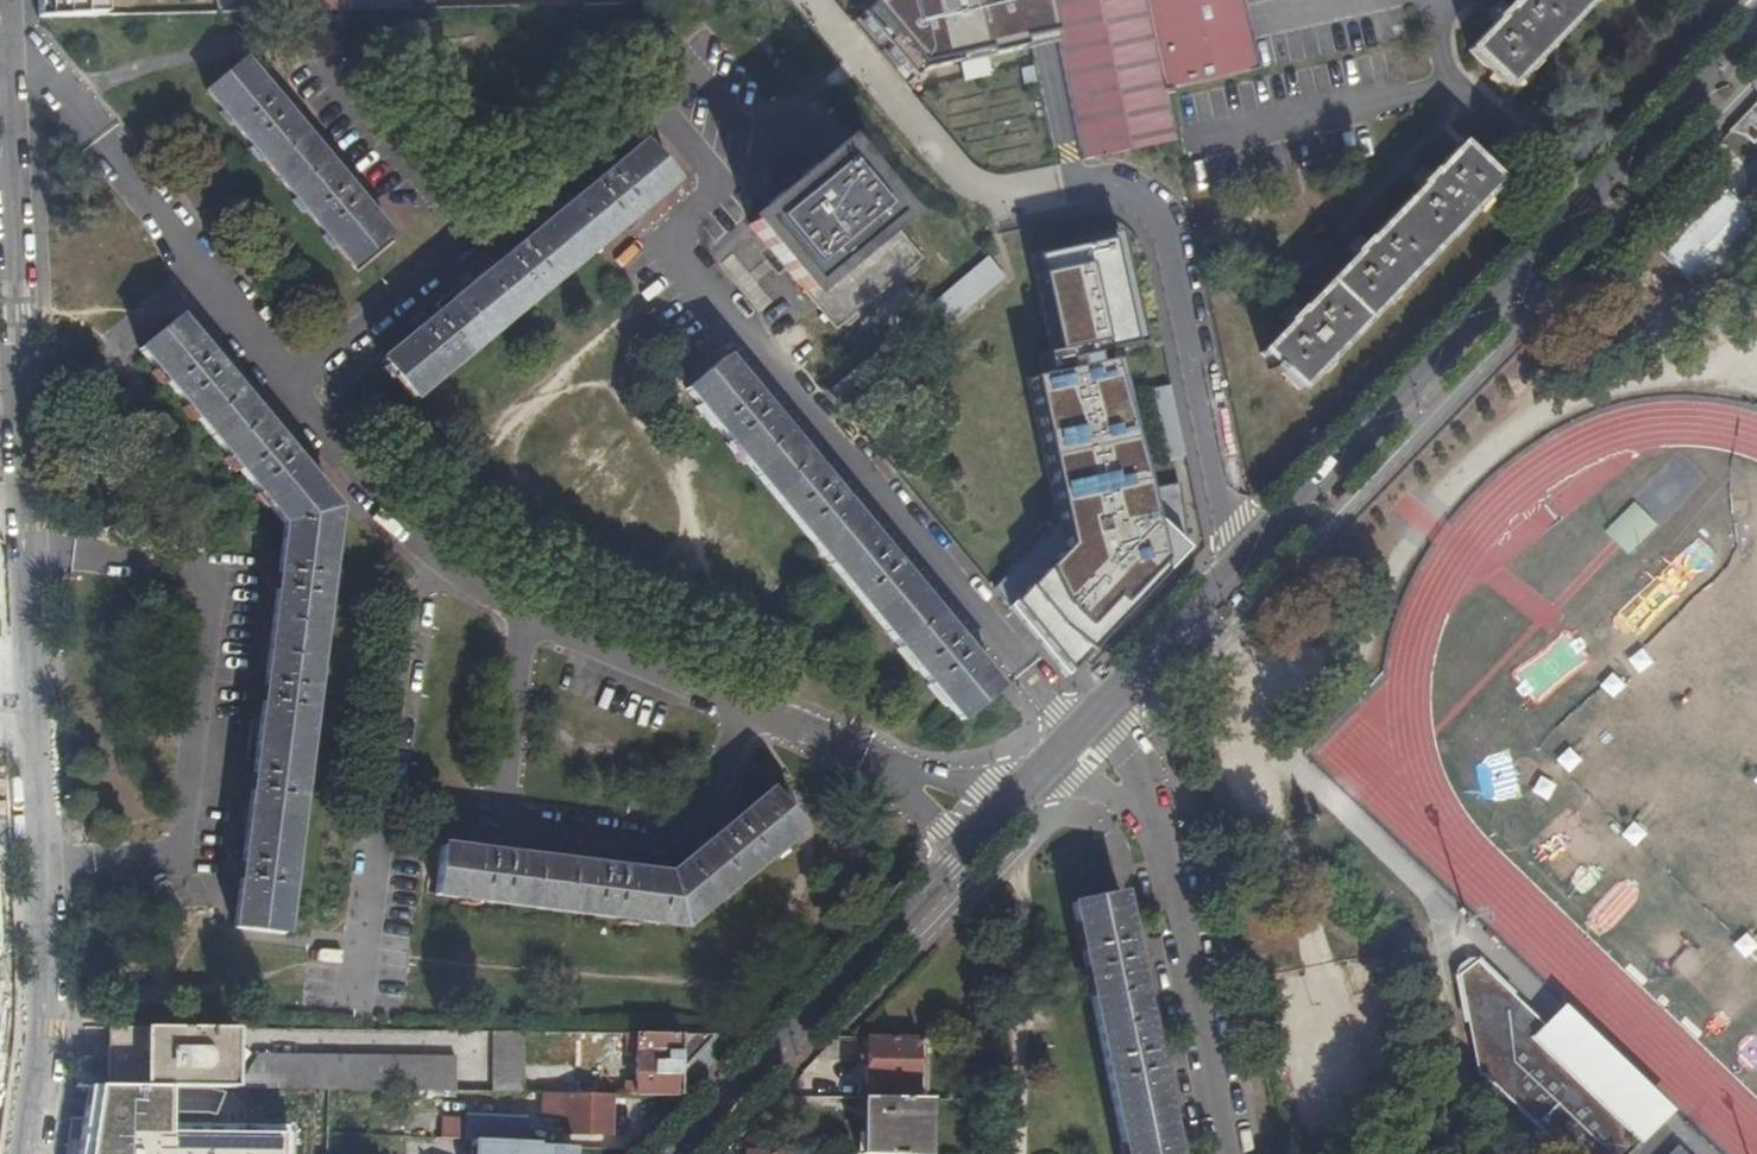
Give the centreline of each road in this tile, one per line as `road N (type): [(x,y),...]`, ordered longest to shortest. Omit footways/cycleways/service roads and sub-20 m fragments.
road 1 (residential): [(908,778),(523,615),(448,562),(293,388),(7,35)]
road 2 (residential): [(25,1153),(42,1013),(7,35)]
road 3 (tertiary): [(1242,565),(1756,28)]
road 4 (residential): [(1088,192),(1162,201),(1242,565)]
road 5 (tertiary): [(672,1153),(959,854)]
road 6 (tertiary): [(1012,799),(1242,565)]

